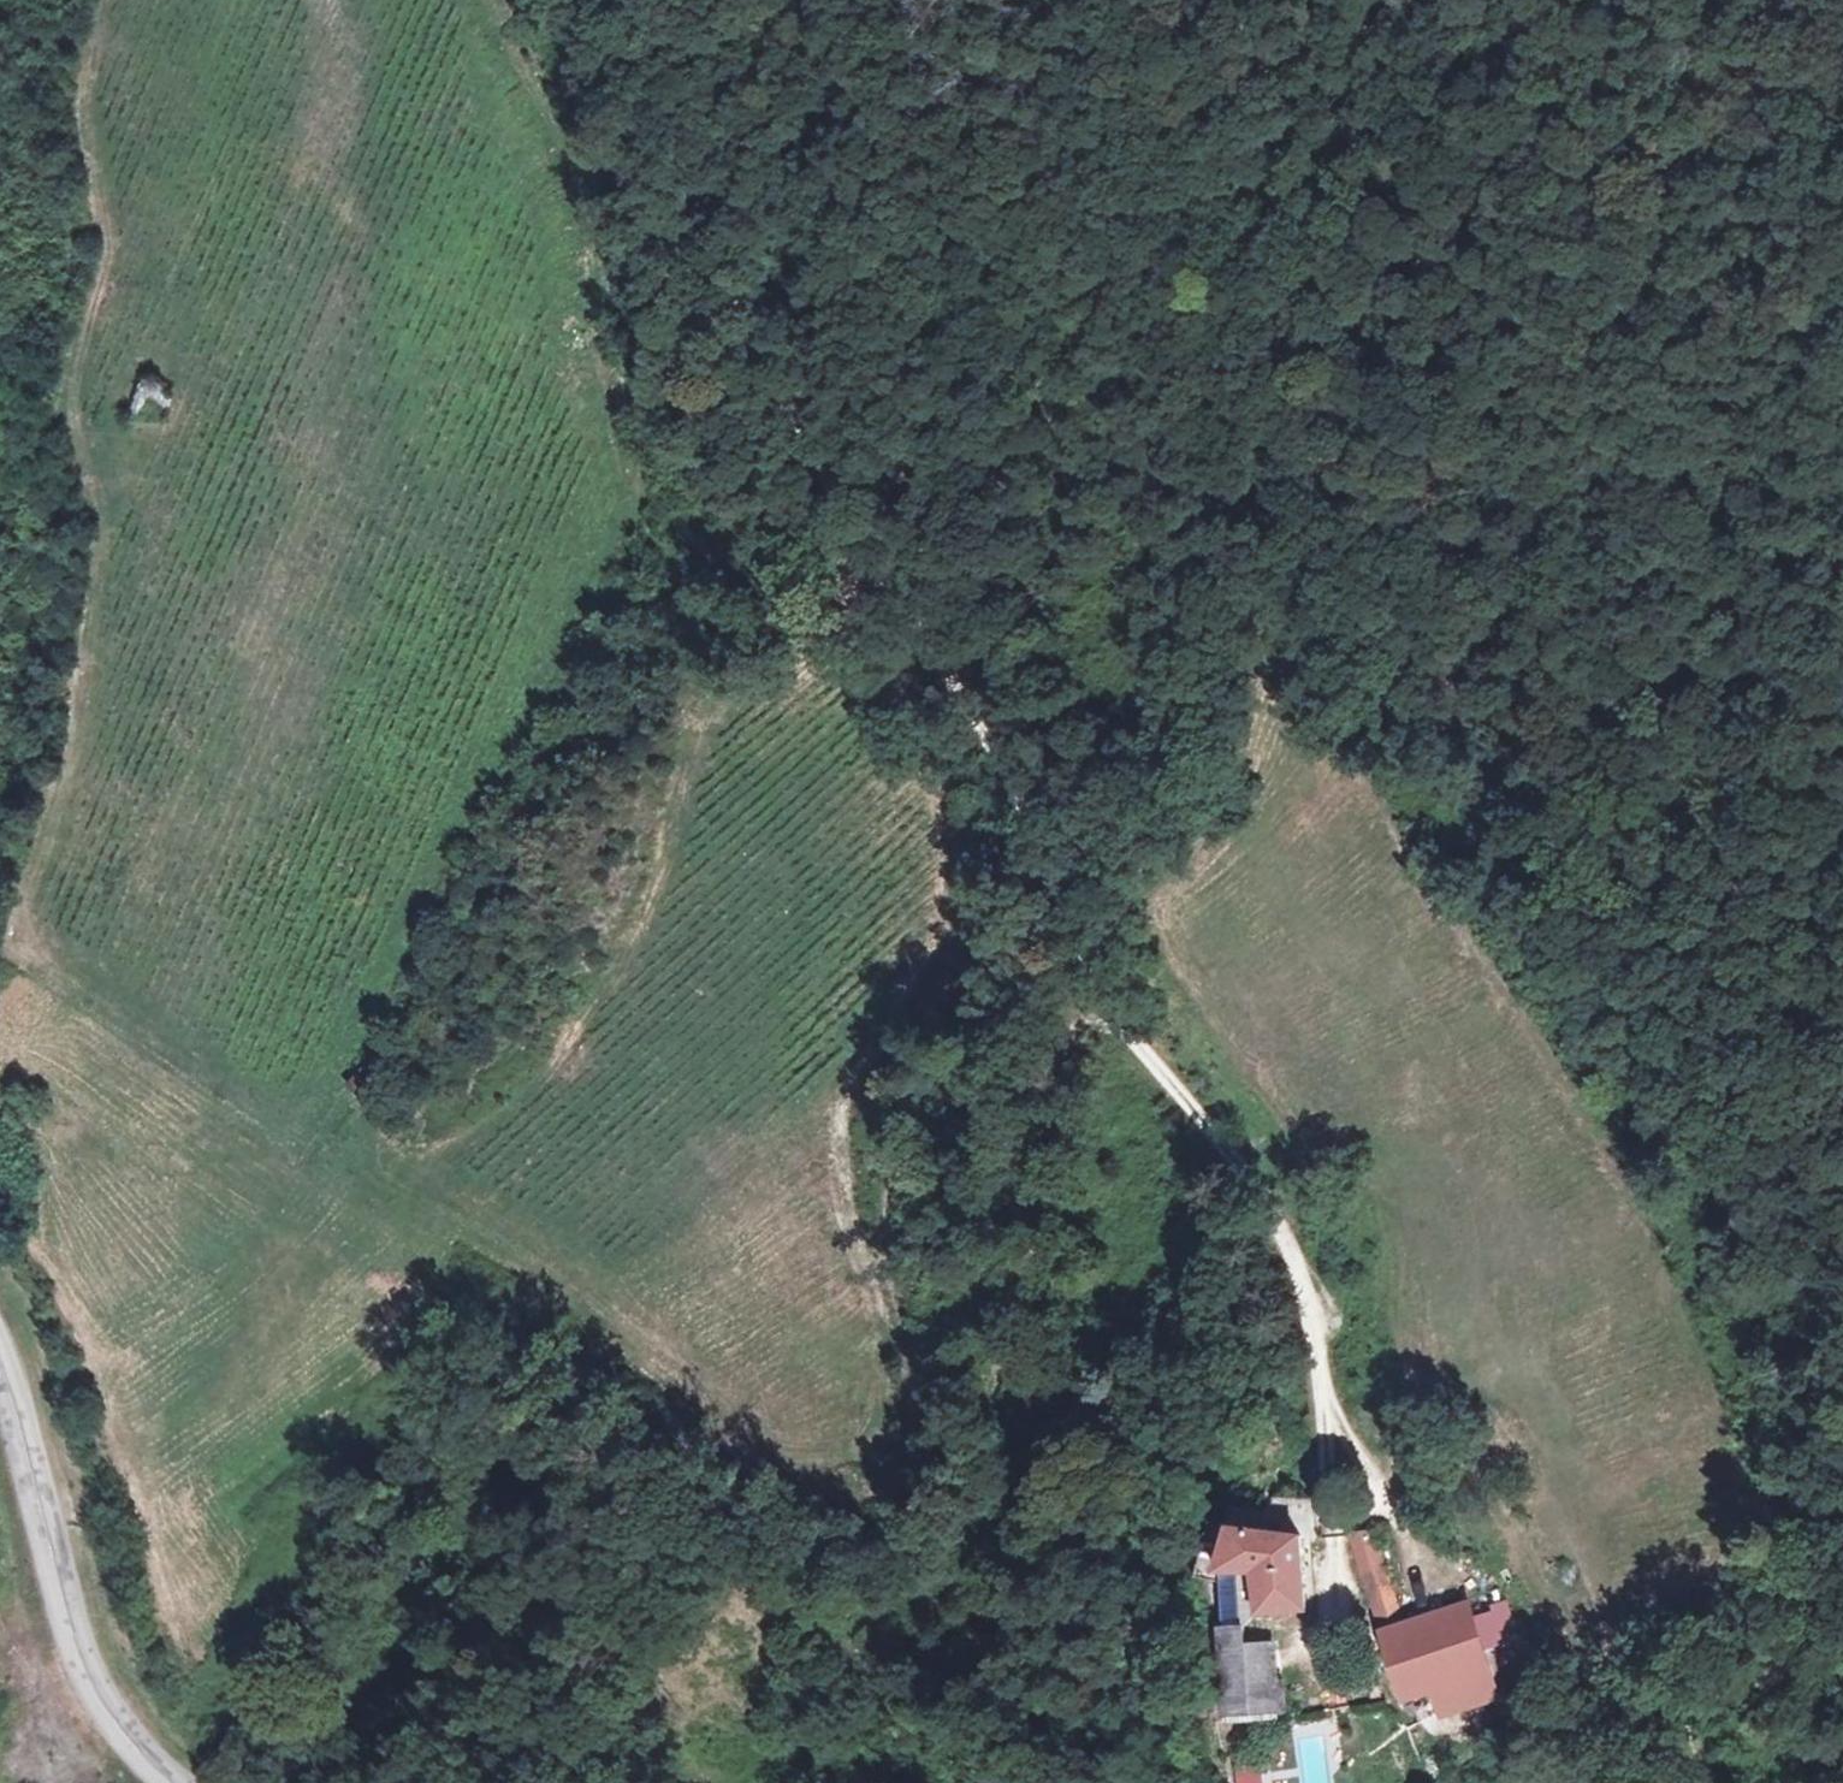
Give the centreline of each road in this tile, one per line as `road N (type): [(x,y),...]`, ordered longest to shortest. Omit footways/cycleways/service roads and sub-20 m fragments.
road 1 (track): [(652,0),(828,425),(954,781),(1235,1159),(1332,1390),(1327,1472),(1311,1529)]
road 2 (tertiary): [(166,1782),(112,1726),(76,1655),(0,1372)]

